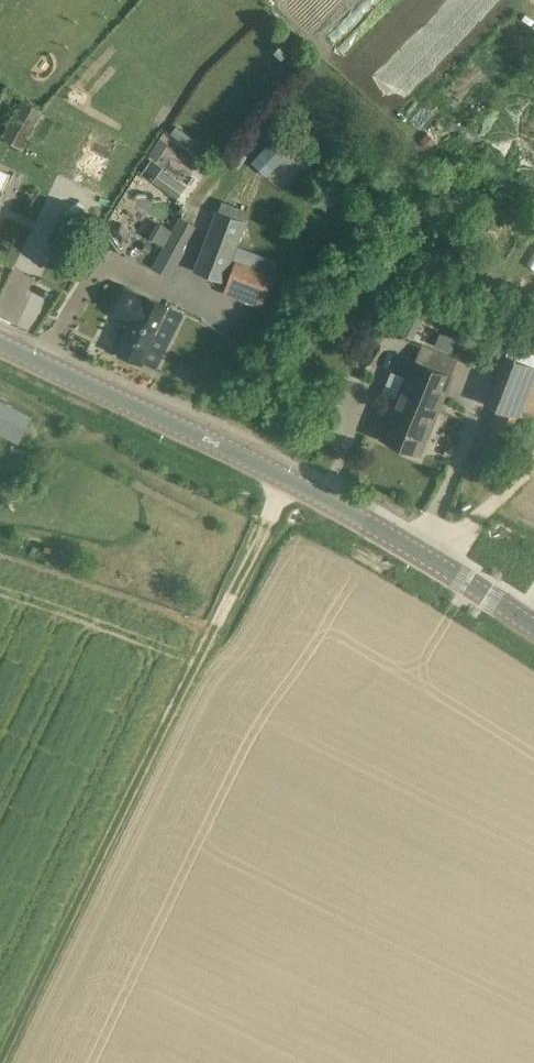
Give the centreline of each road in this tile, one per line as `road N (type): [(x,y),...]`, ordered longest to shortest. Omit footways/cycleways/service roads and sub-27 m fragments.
road 1 (track): [(3,1062),(282,476)]
road 2 (secondary): [(533,628),(347,510),(0,342)]

